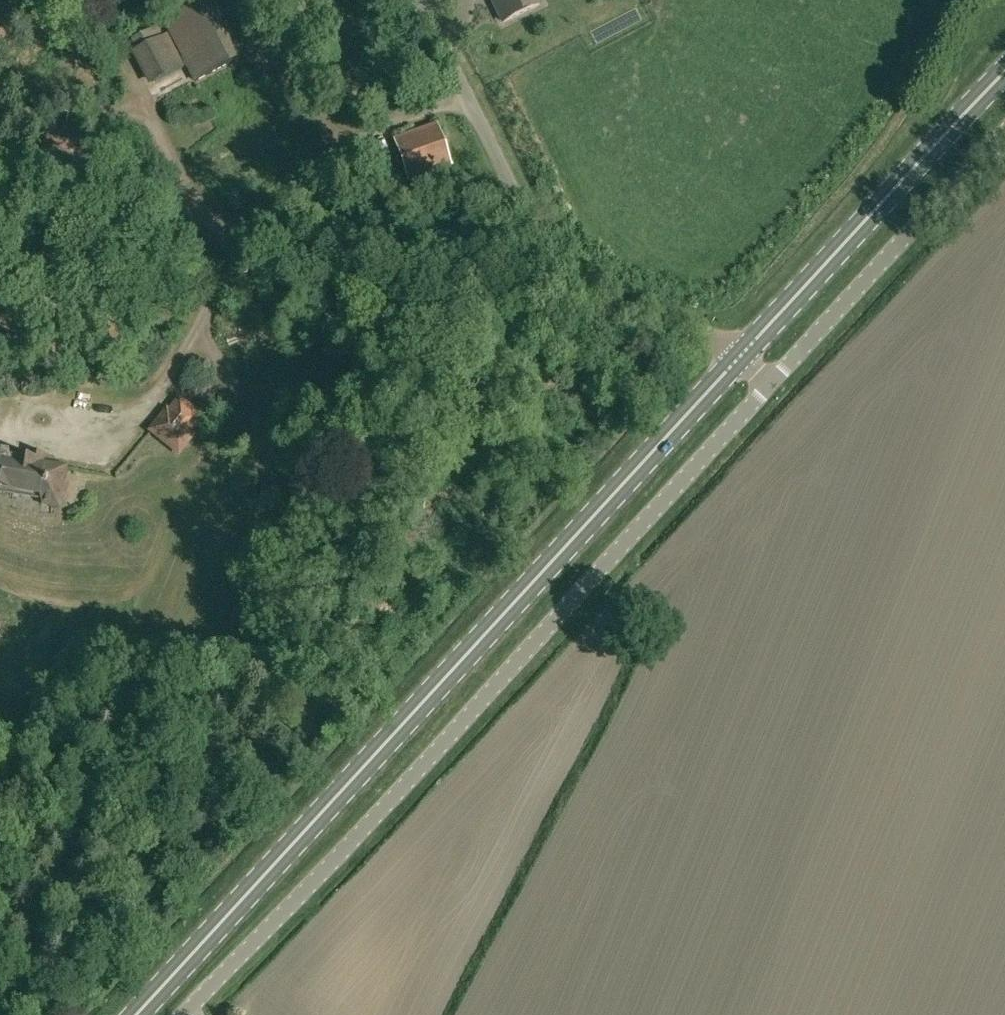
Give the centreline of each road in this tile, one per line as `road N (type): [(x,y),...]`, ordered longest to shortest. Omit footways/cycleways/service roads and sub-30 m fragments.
road 1 (secondary): [(121,1014),(739,361)]
road 2 (unclassified): [(186,1014),(475,715),(771,387)]
road 3 (track): [(206,336),(247,399),(264,465),(256,646),(240,725),(208,785),(172,823),(35,897),(0,929)]
road 4 (unclassified): [(739,361),(698,334),(577,296),(549,270),(423,0)]
road 5 (secondary): [(739,361),(1004,77)]
road 6 (unclassified): [(771,387),(1004,136)]

